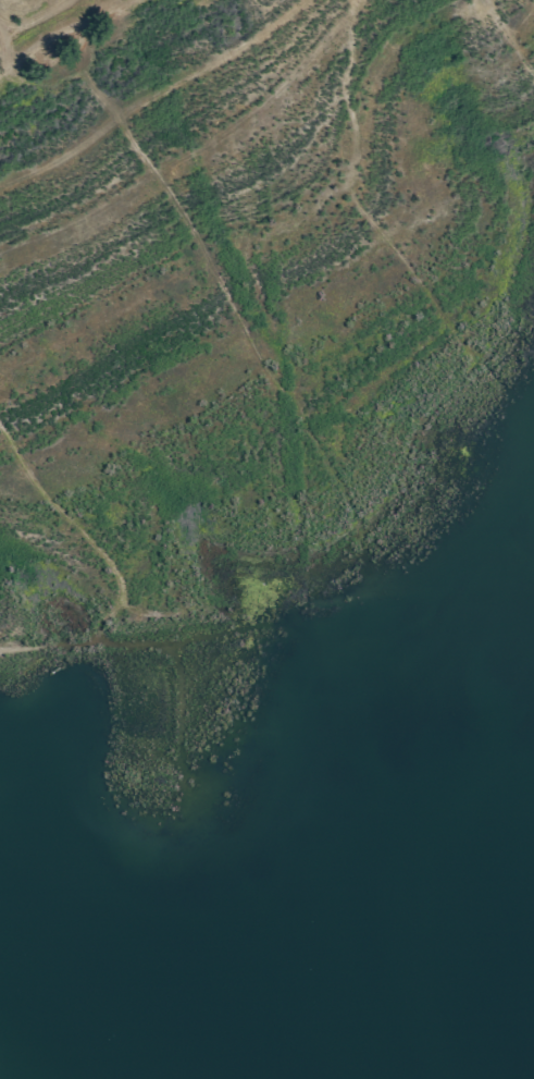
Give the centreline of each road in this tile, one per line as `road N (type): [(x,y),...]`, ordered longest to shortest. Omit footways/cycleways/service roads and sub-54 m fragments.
road 1 (track): [(0,76),(39,42),(137,0)]

